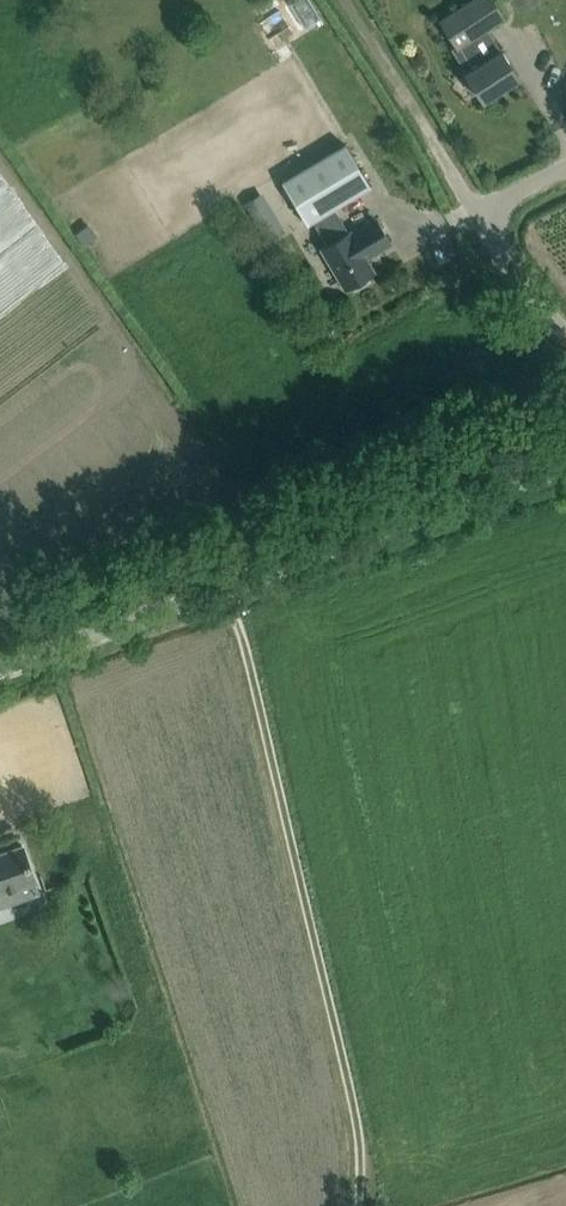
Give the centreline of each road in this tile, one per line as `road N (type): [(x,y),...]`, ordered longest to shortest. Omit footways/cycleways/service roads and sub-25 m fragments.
road 1 (unclassified): [(369,1205),(352,1076),(228,590)]
road 2 (unclassified): [(228,590),(565,466)]
road 3 (unclassified): [(469,213),(338,0)]
road 4 (unclassified): [(0,671),(228,590)]
road 5 (unclassified): [(565,331),(469,213)]

